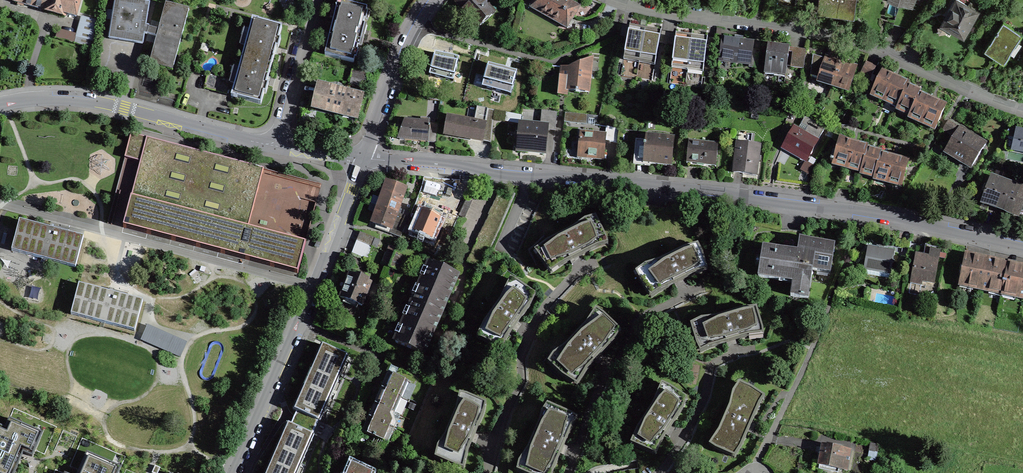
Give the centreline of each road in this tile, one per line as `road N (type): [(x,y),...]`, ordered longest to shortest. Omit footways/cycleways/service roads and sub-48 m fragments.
road 1 (residential): [(364,160),(759,198),(1022,248)]
road 2 (residential): [(614,0),(864,43),(1022,110)]
road 3 (residential): [(364,160),(234,472)]
road 4 (residential): [(0,105),(110,105),(276,145)]
road 5 (residential): [(364,160),(429,0)]
road 6 (residential): [(276,145),(318,0)]

